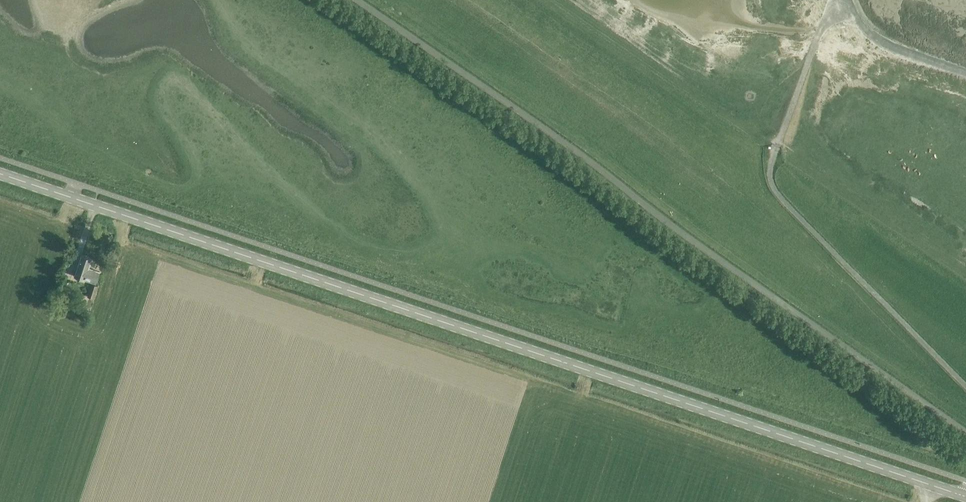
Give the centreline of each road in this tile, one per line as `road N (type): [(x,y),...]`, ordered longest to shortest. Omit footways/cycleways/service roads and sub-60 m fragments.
road 1 (secondary): [(965,497),(0,174)]
road 2 (unclassified): [(965,434),(354,0)]

